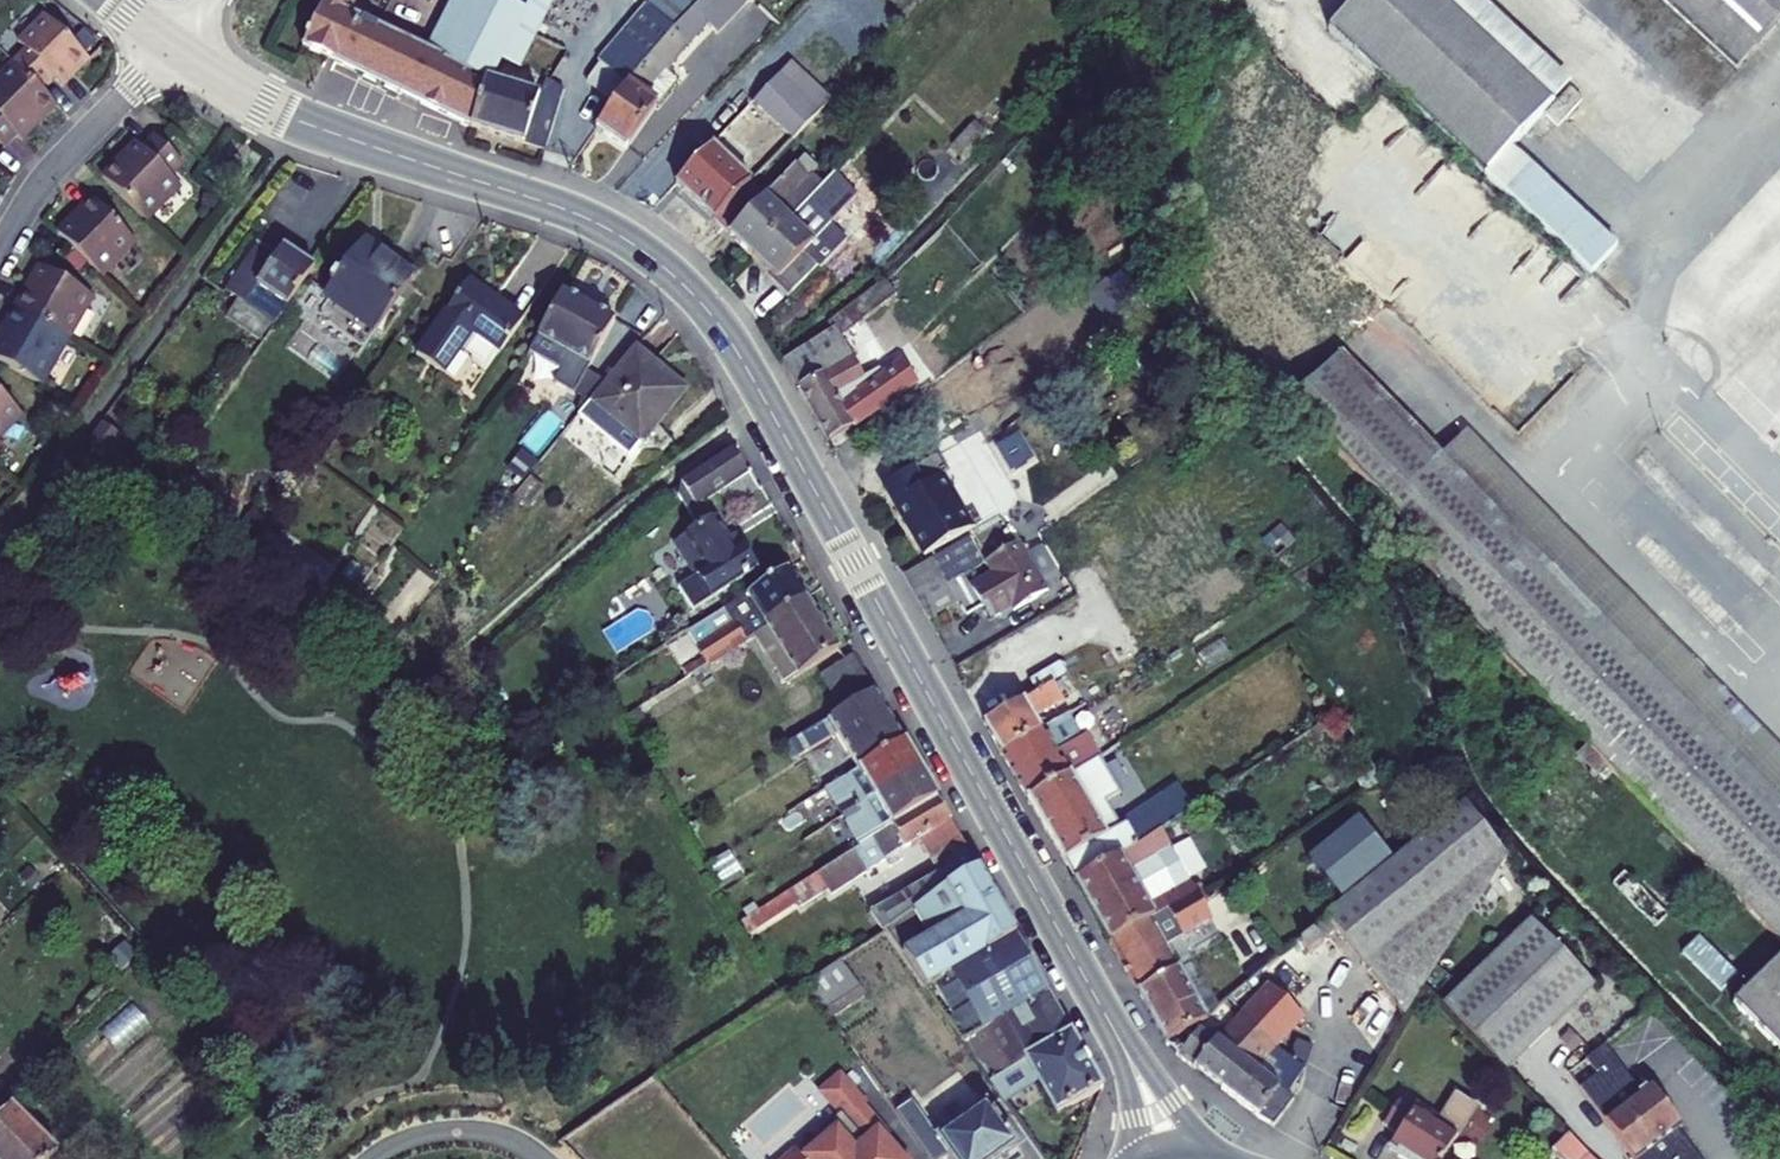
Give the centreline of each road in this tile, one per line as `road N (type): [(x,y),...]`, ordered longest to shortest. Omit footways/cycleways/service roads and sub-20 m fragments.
road 1 (tertiary): [(1130,1053),(739,362),(660,271),(567,215),(325,135),(165,47)]
road 2 (residential): [(0,245),(39,183),(165,47)]
road 3 (residential): [(530,1158),(519,1148),(446,1127),(364,1146),(350,1158)]
road 4 (tertiary): [(1246,1158),(1130,1053)]

